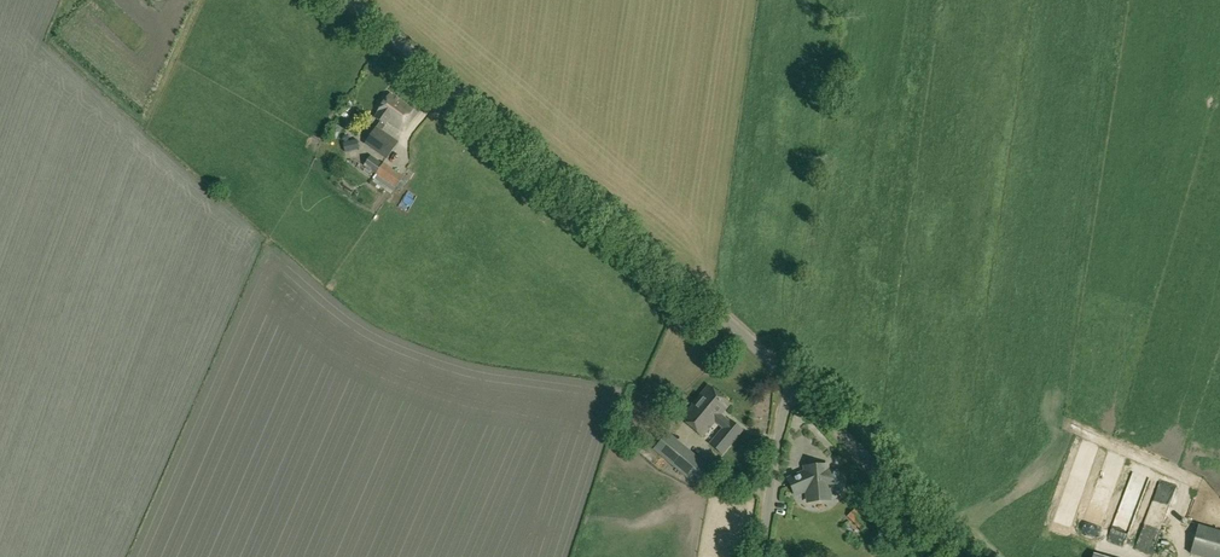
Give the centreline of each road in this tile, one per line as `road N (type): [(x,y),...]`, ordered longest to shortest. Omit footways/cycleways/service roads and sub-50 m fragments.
road 1 (tertiary): [(788,384),(344,0)]
road 2 (tertiary): [(950,556),(788,384)]
road 3 (unclassified): [(766,556),(788,384)]

